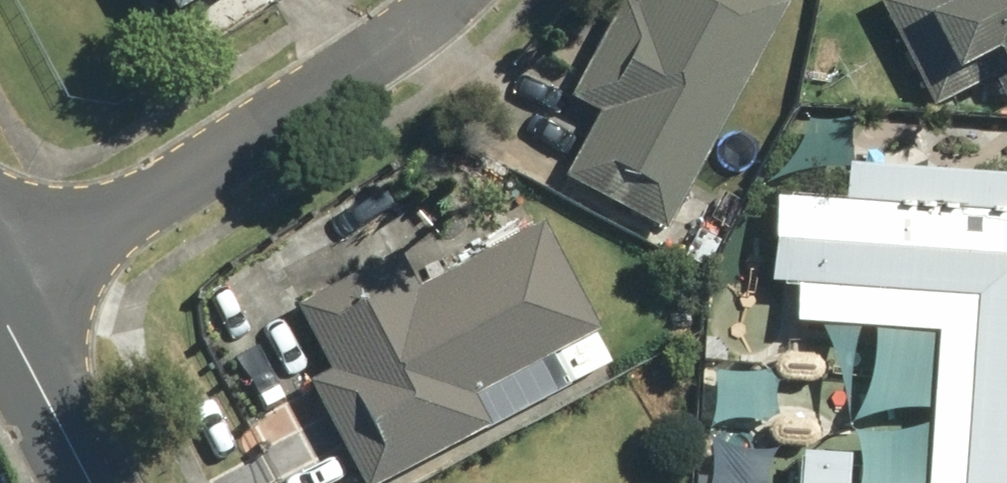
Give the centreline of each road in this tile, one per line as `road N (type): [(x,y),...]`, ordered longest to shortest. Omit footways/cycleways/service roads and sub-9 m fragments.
road 1 (residential): [(446,0),(382,52),(4,289)]
road 2 (residential): [(99,482),(4,289)]

